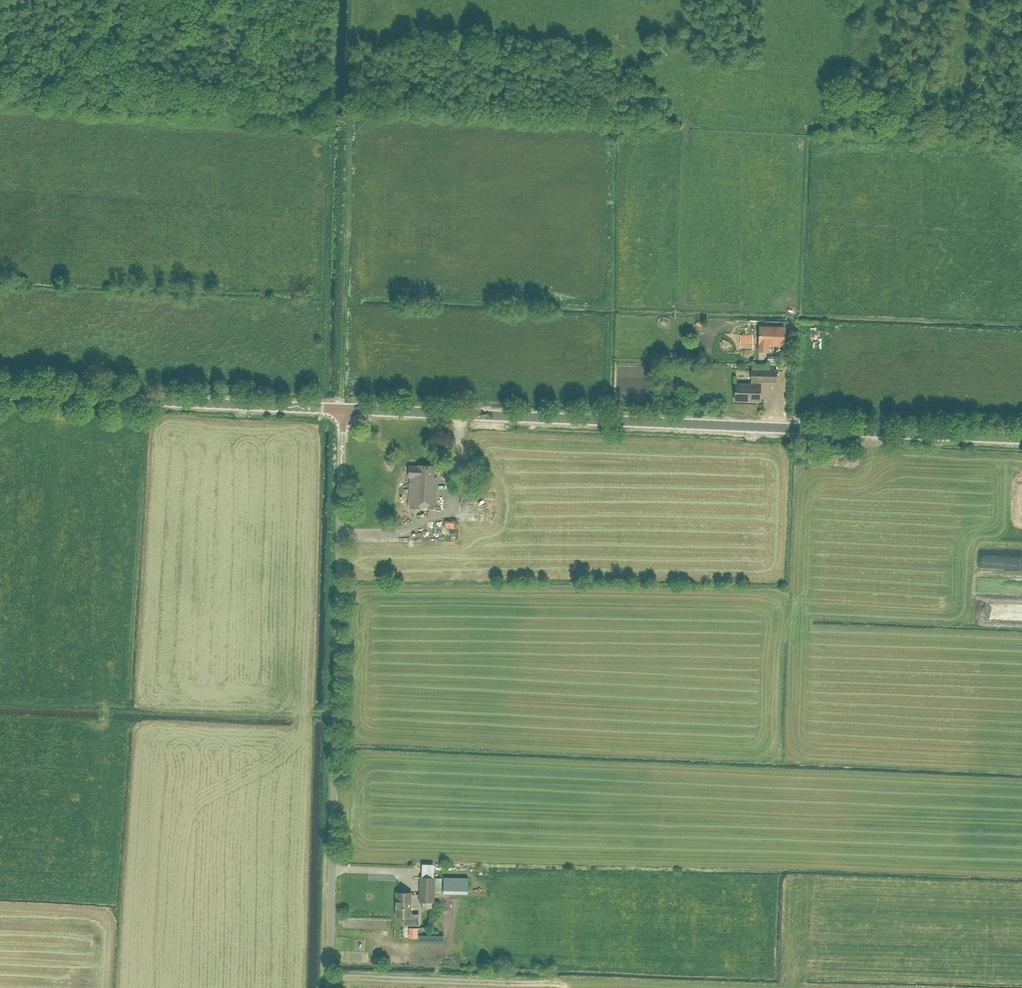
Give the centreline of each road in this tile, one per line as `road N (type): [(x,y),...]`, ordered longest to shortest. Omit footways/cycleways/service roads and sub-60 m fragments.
road 1 (tertiary): [(1021,438),(344,410)]
road 2 (unclassified): [(329,987),(344,410)]
road 3 (track): [(344,410),(353,0)]
road 4 (tertiary): [(344,410),(0,394)]

